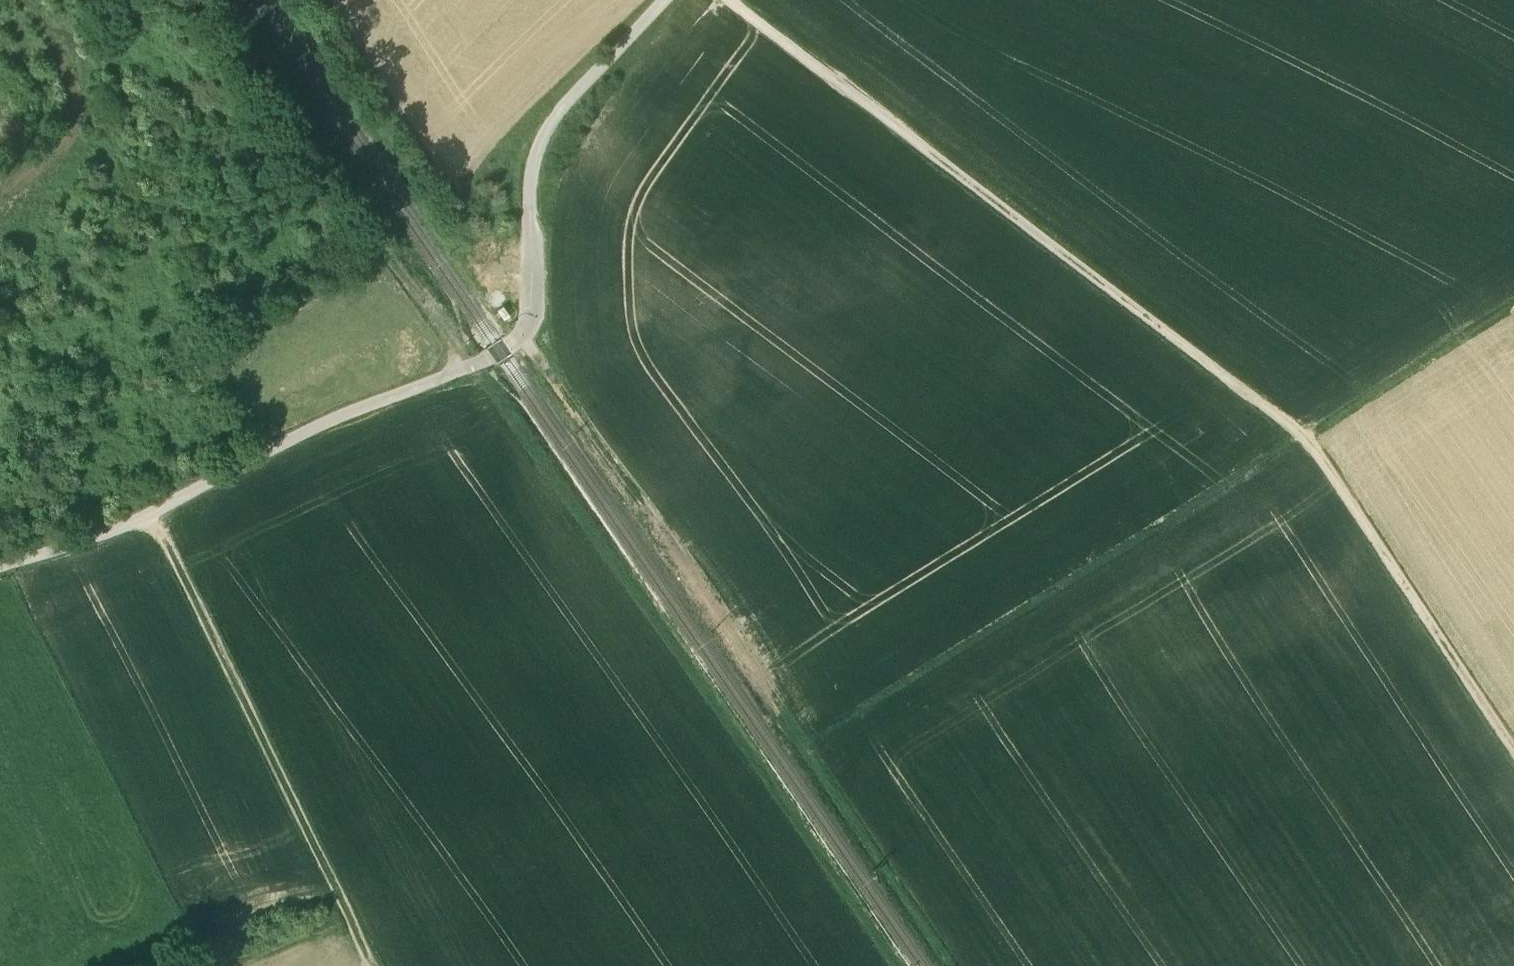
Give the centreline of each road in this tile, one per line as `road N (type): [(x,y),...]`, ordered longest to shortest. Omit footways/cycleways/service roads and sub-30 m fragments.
road 1 (track): [(893,965),(498,398),(455,364),(449,328),(289,158),(171,0)]
road 2 (track): [(730,0),(1301,434),(1513,748)]
road 3 (track): [(519,334),(815,737),(1301,434)]
road 4 (track): [(0,567),(151,513),(334,417),(434,383),(455,364),(500,353),(527,309),(540,143),(666,0)]
road 5 (track): [(151,513),(359,928)]
road 6 (track): [(1513,315),(1301,434)]

